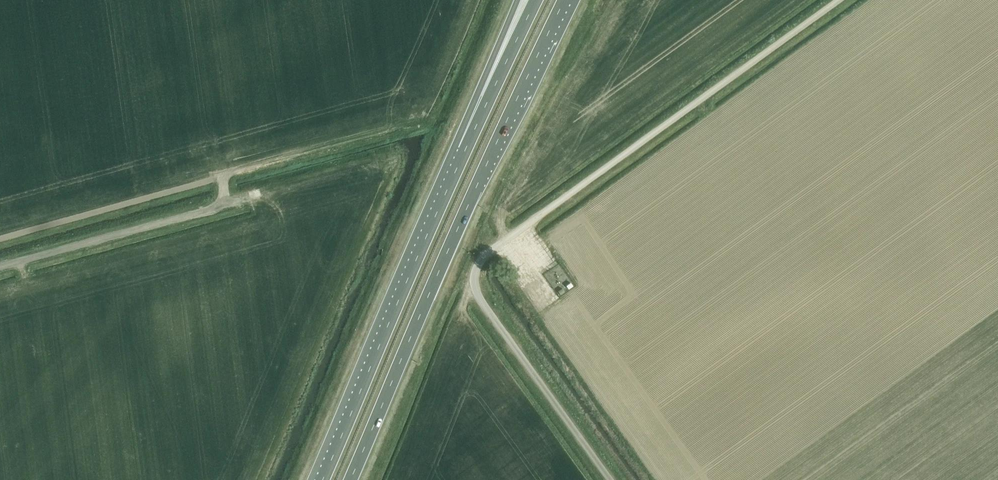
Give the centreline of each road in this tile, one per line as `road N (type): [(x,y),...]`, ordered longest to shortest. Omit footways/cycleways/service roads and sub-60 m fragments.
road 1 (unclassified): [(608,479),(476,293),(476,270),(489,251),(835,0)]
road 2 (trunk): [(350,479),(565,0)]
road 3 (trunk): [(465,151),(322,479)]
road 4 (unclassified): [(0,265),(234,200)]
road 5 (trunk): [(536,0),(465,151)]
road 6 (trunk): [(518,0),(465,151)]

